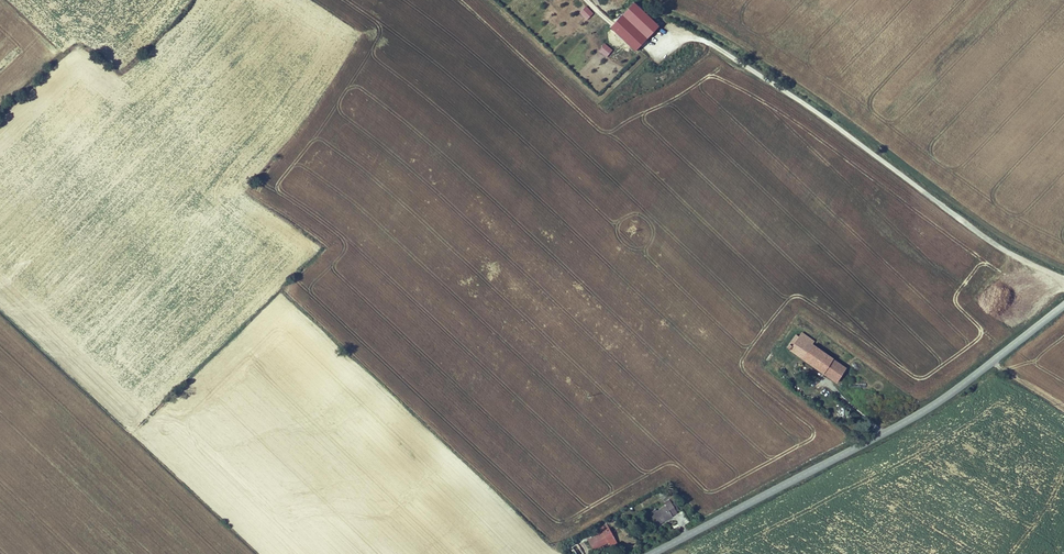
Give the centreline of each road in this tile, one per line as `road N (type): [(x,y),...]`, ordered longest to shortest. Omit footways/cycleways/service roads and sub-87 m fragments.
road 1 (secondary): [(652,553),(915,418),(1063,305)]

